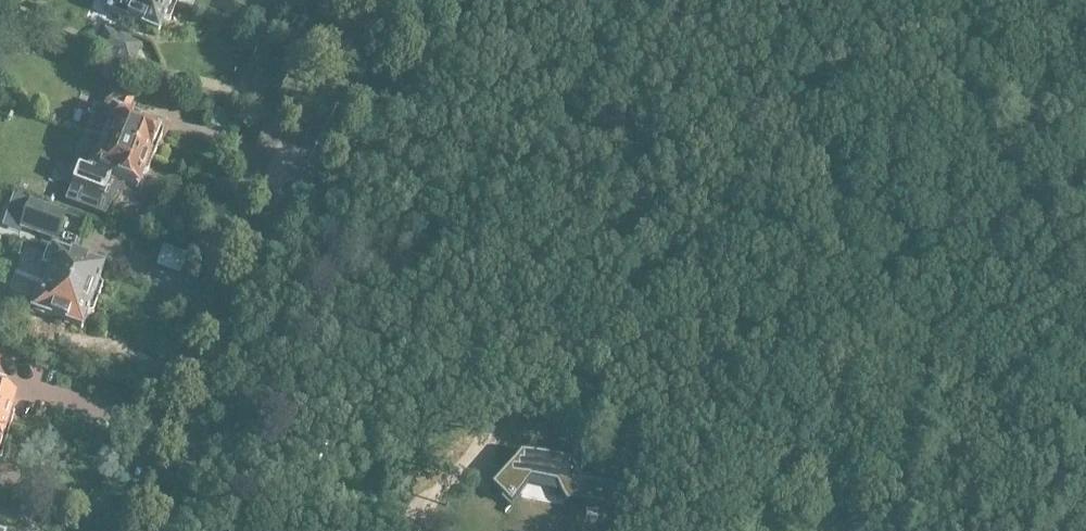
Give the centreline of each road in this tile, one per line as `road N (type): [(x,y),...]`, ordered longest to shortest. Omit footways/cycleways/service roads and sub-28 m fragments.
road 1 (secondary): [(263,267),(309,160),(401,0)]
road 2 (residential): [(240,261),(275,154),(362,0)]
road 3 (residential): [(135,530),(184,387),(240,261)]
road 4 (secondary): [(175,530),(263,267)]

